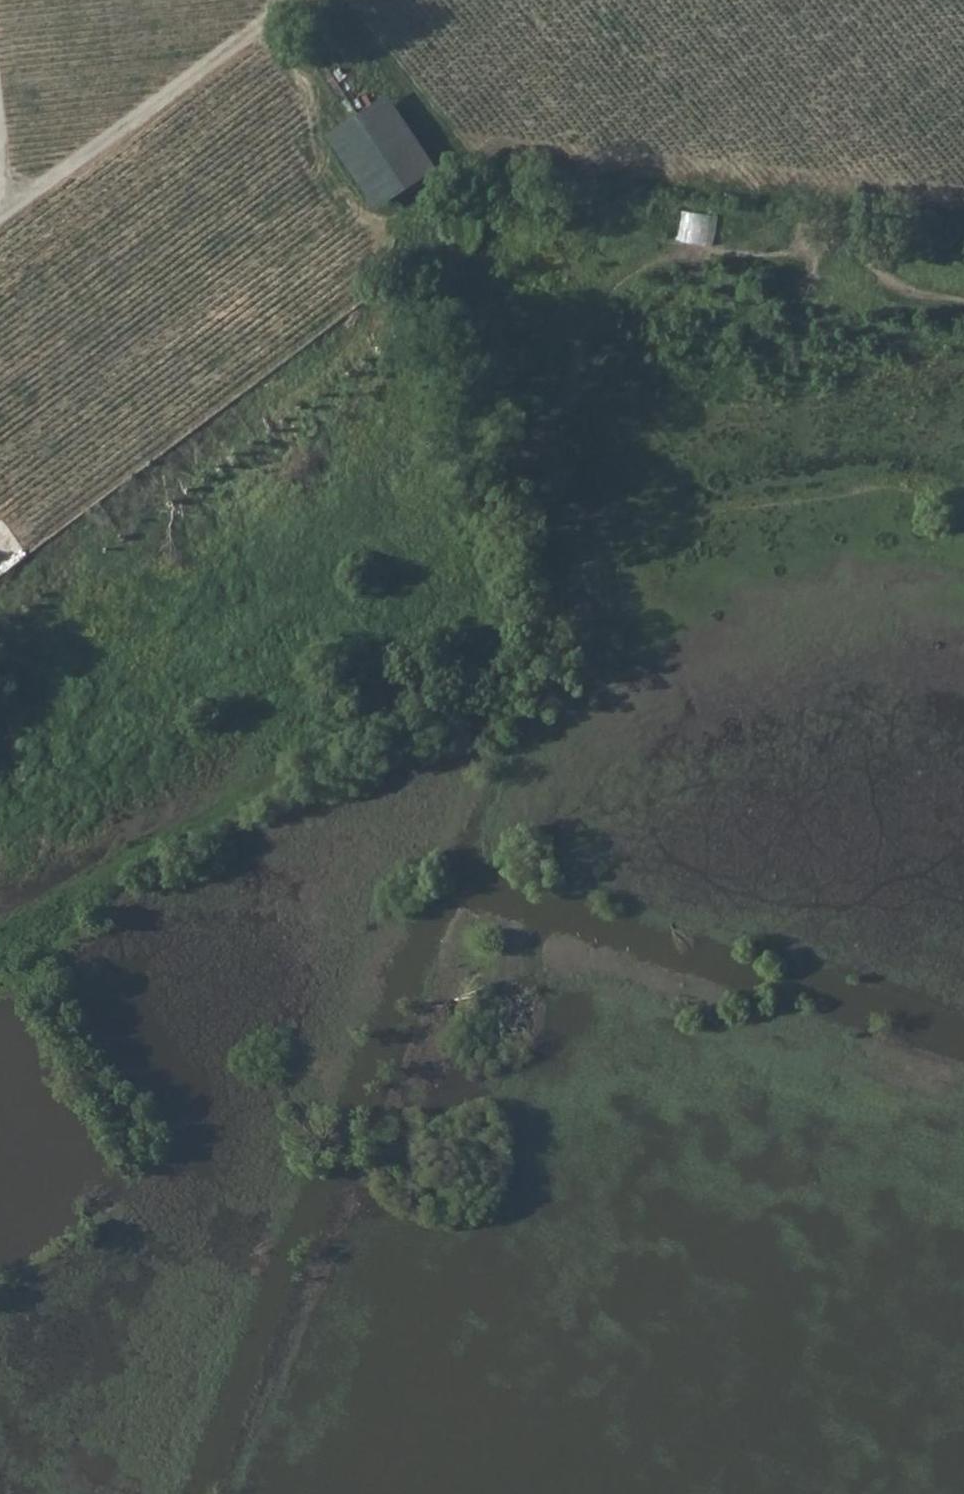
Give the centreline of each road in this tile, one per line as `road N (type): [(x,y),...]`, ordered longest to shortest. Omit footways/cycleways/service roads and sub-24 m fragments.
road 1 (track): [(0,213),(294,0)]

